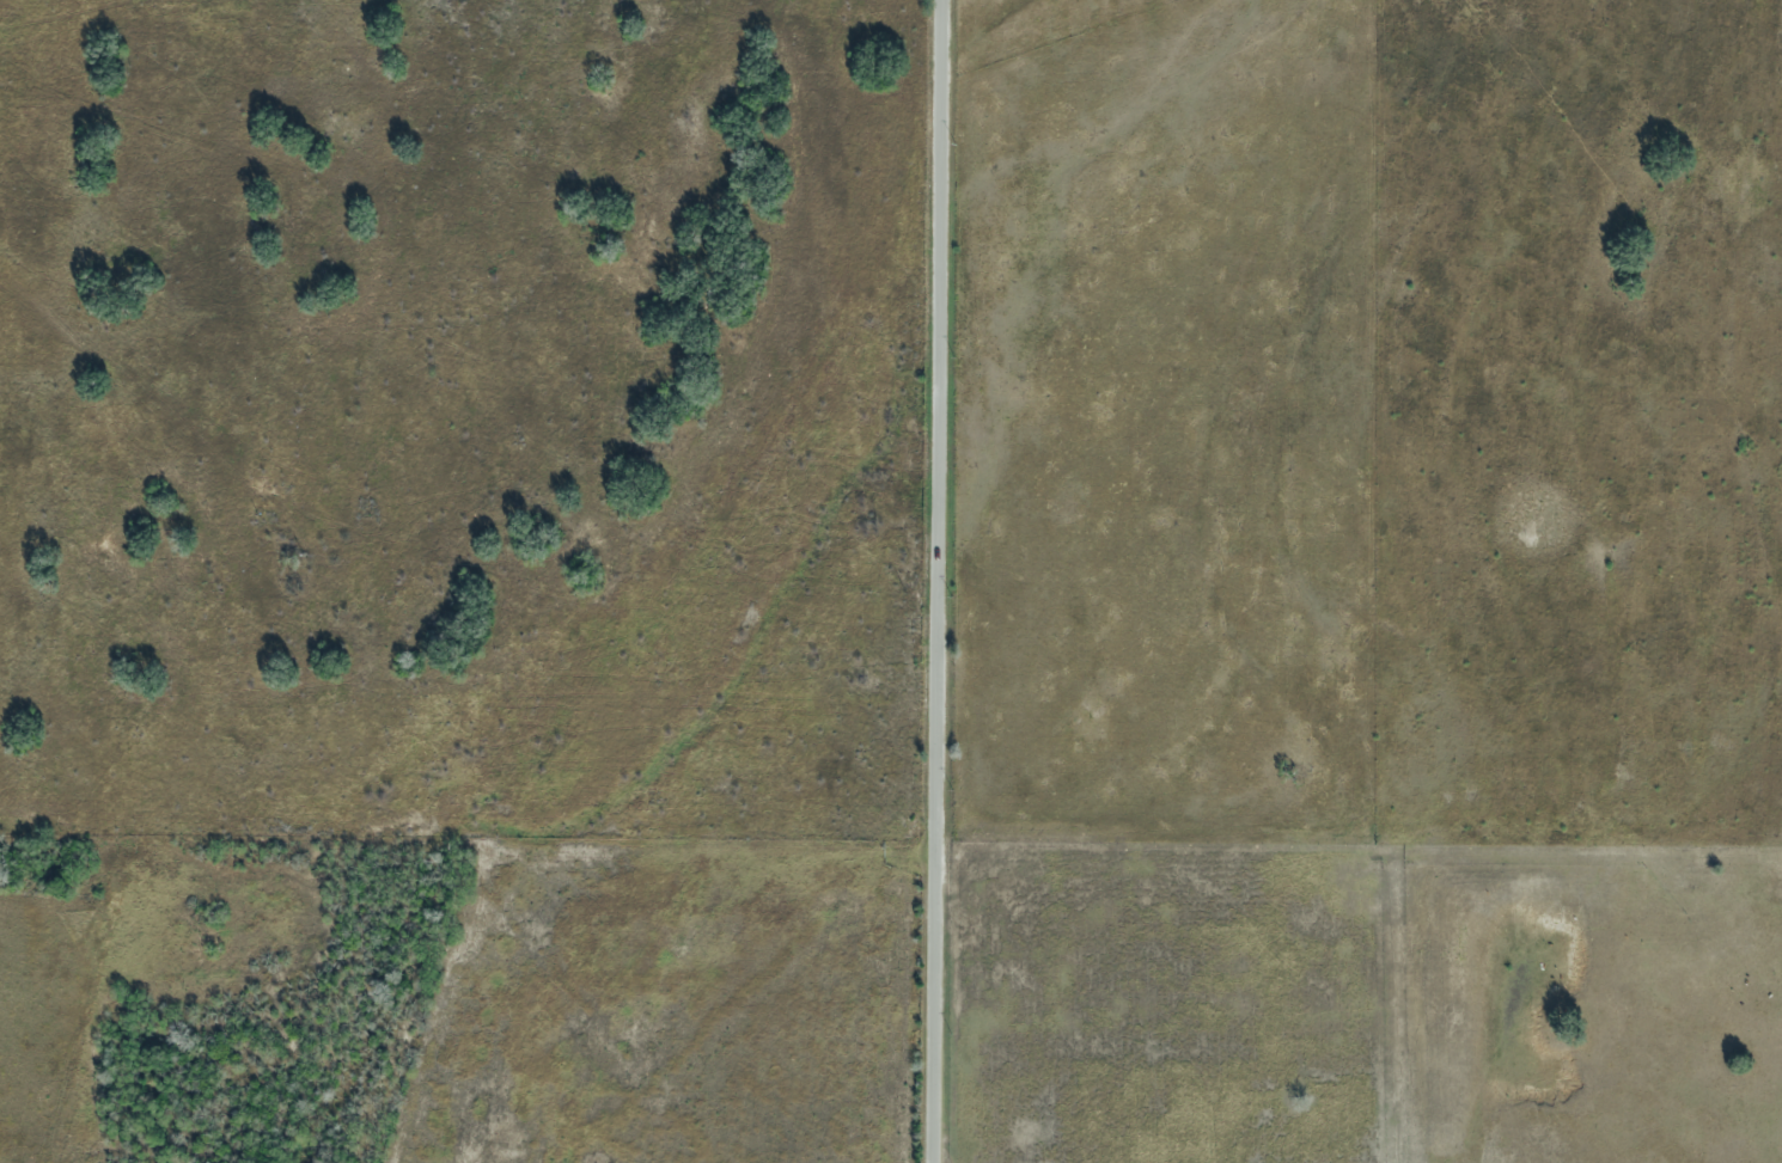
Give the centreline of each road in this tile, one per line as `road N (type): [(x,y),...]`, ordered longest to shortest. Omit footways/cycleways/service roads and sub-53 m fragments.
road 1 (residential): [(942,1162),(949,0)]

